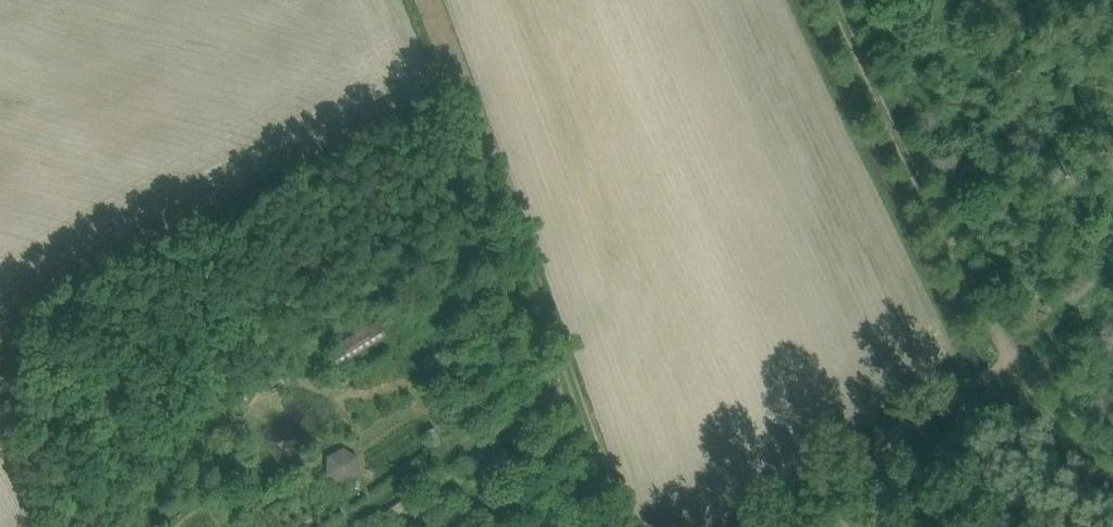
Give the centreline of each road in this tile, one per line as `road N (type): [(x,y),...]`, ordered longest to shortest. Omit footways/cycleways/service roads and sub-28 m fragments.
road 1 (track): [(839,0),(985,318),(1060,433),(1112,477)]
road 2 (track): [(573,383),(432,0)]
road 3 (track): [(573,383),(337,526)]
road 4 (track): [(977,382),(760,526)]
road 5 (track): [(625,526),(573,383)]

